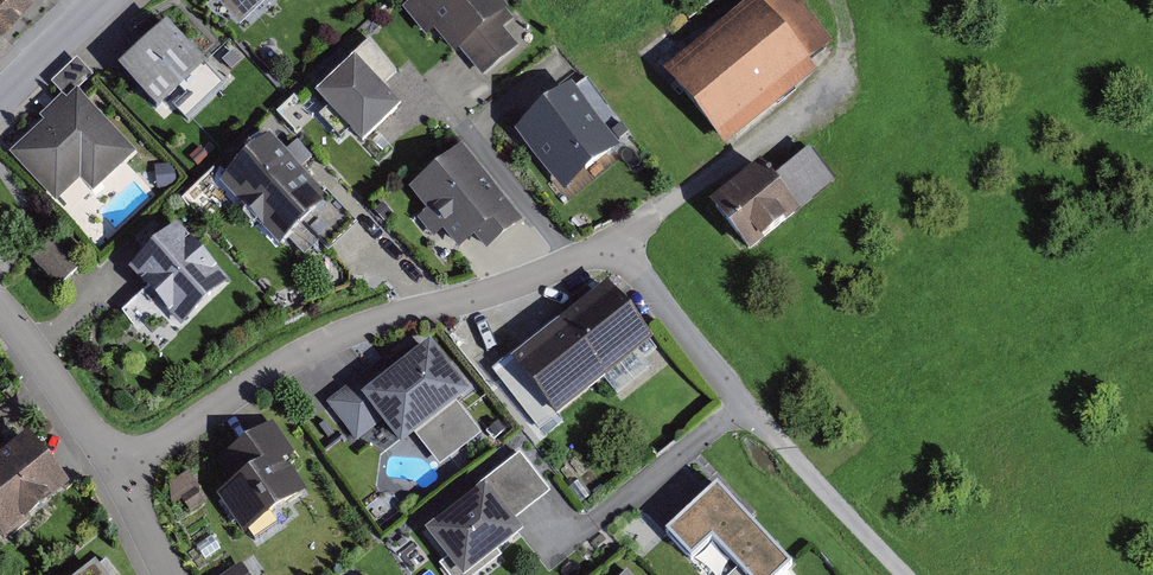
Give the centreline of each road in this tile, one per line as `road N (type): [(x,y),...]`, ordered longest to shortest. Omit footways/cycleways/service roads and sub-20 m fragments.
road 1 (residential): [(846,80),(612,242),(515,286),(300,353),(126,468)]
road 2 (track): [(744,405),(901,574)]
road 3 (residential): [(126,468),(97,443),(0,309)]
road 4 (unclassified): [(0,100),(107,0)]

